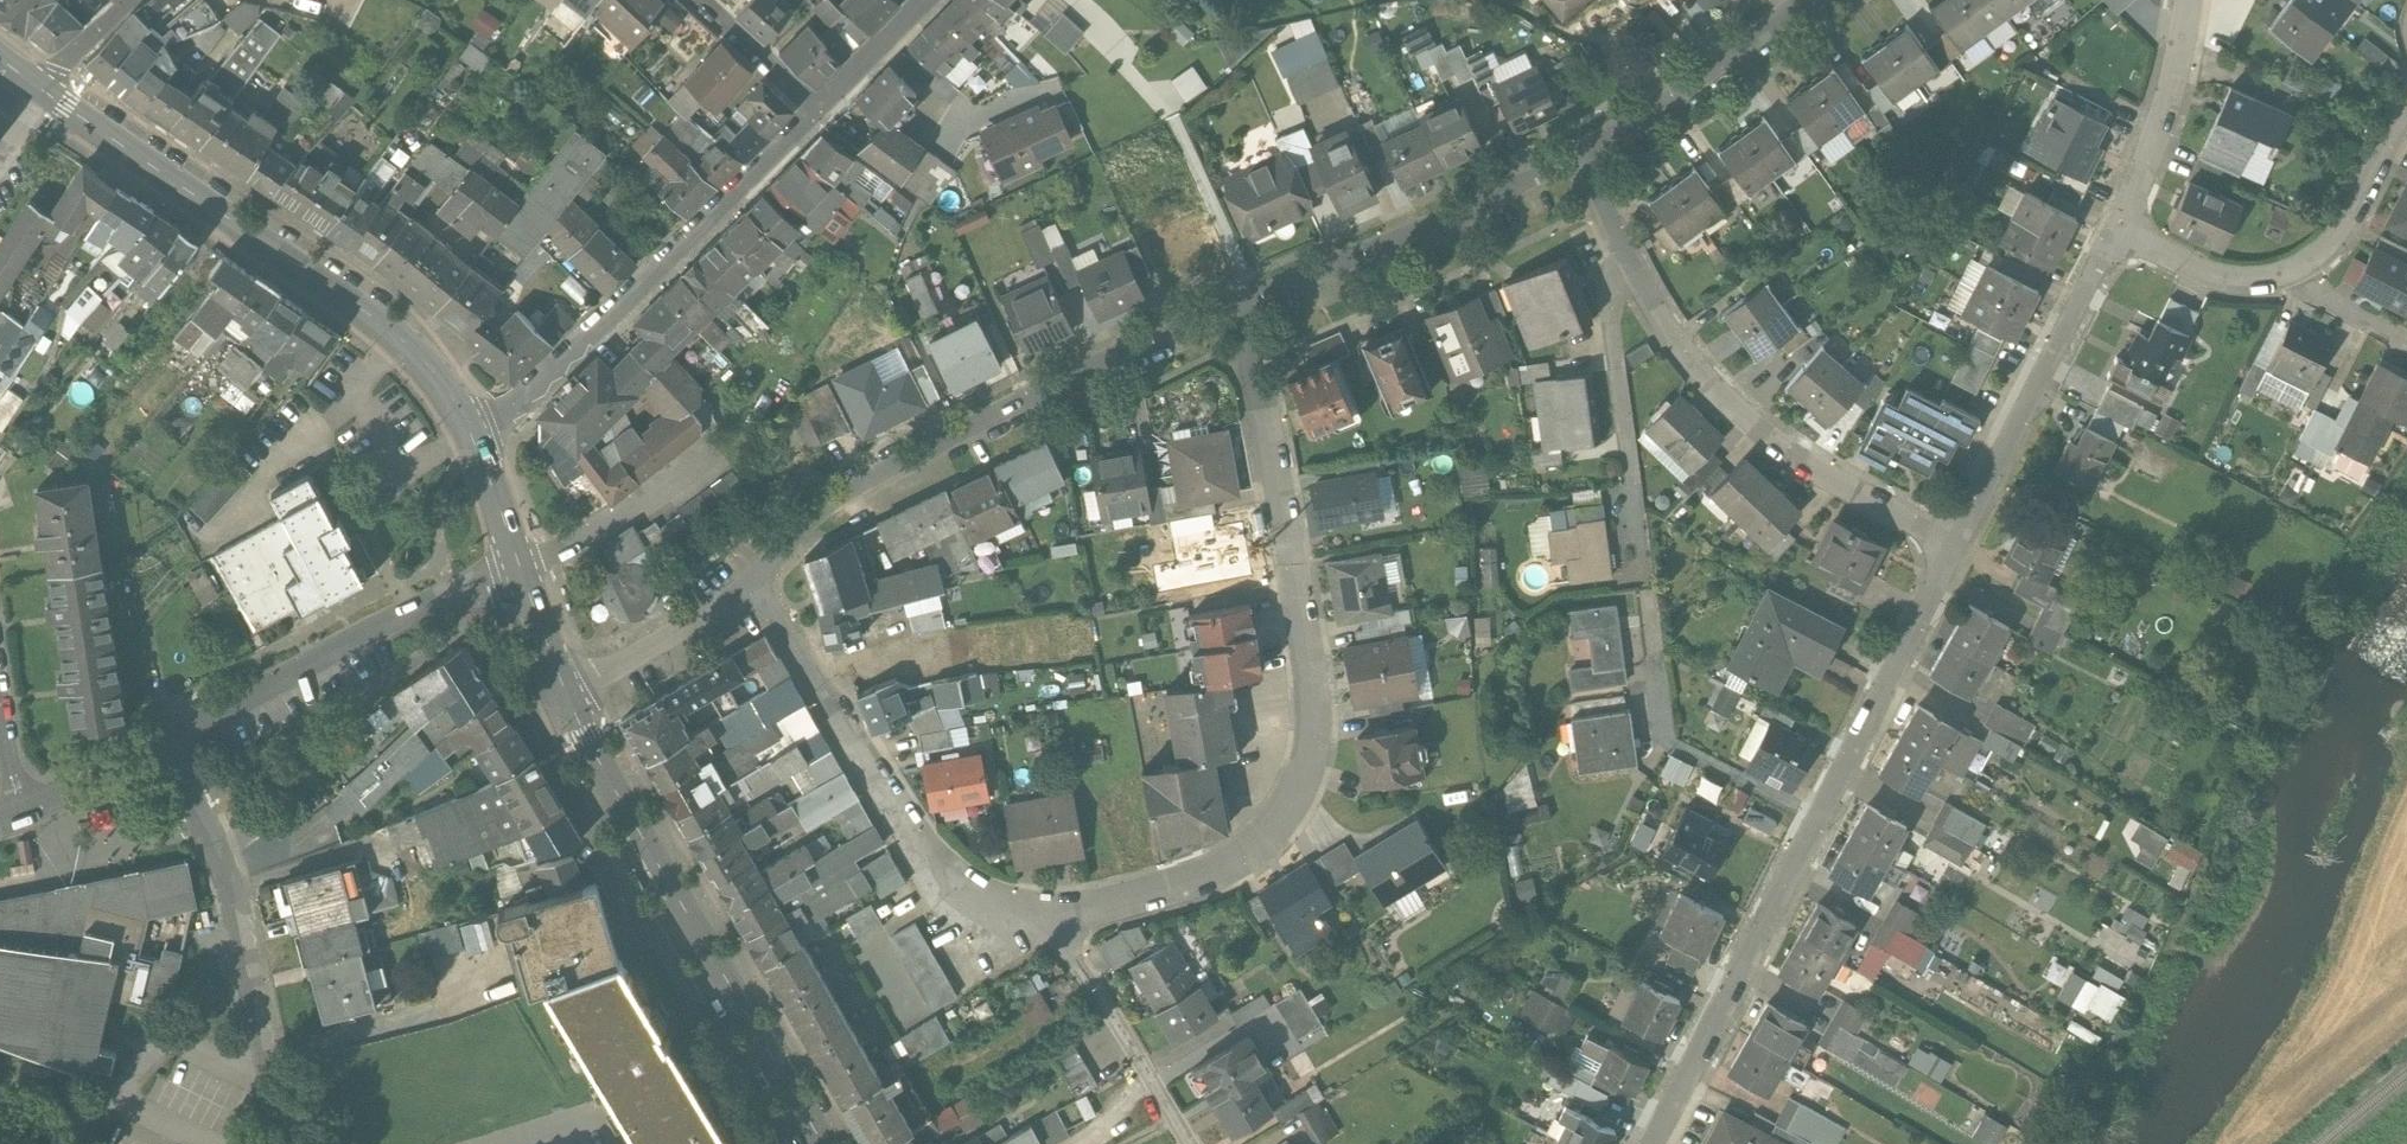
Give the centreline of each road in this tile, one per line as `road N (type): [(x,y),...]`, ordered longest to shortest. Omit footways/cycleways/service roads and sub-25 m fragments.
road 1 (residential): [(743,577),(915,856),(953,897),(1052,924),(1256,855),(1291,814),(1314,747),(1311,676),(1239,306)]
road 2 (residential): [(1655,1143),(1960,551)]
road 3 (residential): [(1960,551),(1803,472),(1714,406),(1652,315),(1583,156)]
road 4 (residential): [(743,577),(839,514),(1239,306)]
road 5 (tertiary): [(47,93),(375,319),(446,392),(471,440)]
road 6 (tertiary): [(565,695),(818,1143)]
road 7 (residential): [(471,440),(536,392),(813,112)]
road 8 (residential): [(283,1143),(231,897),(170,749)]
road 9 (residential): [(170,749),(409,613),(521,575)]
road 10 (residential): [(2406,117),(2338,239),(2307,267),(2275,280),(2191,263),(2122,229)]
road 11 (residential): [(1239,306),(1583,156)]
road 12 (residential): [(1960,551),(2122,229)]
road 13 (residential): [(1583,156),(1803,0)]
road 14 (residential): [(2122,229),(2162,120),(2191,0)]
road 15 (residential): [(521,575),(570,554),(700,460)]
road 16 (residential): [(565,695),(743,577)]
road 17 (residential): [(813,112),(933,0)]
road 18 (residential): [(26,819),(98,791),(170,749)]
road 19 (residential): [(813,112),(702,0)]
road 20 (tertiary): [(471,440),(521,575)]
road 21 (residential): [(0,678),(26,819)]
road 22 (residential): [(136,0),(47,93)]
road 23 (tertiary): [(521,575),(565,695)]

